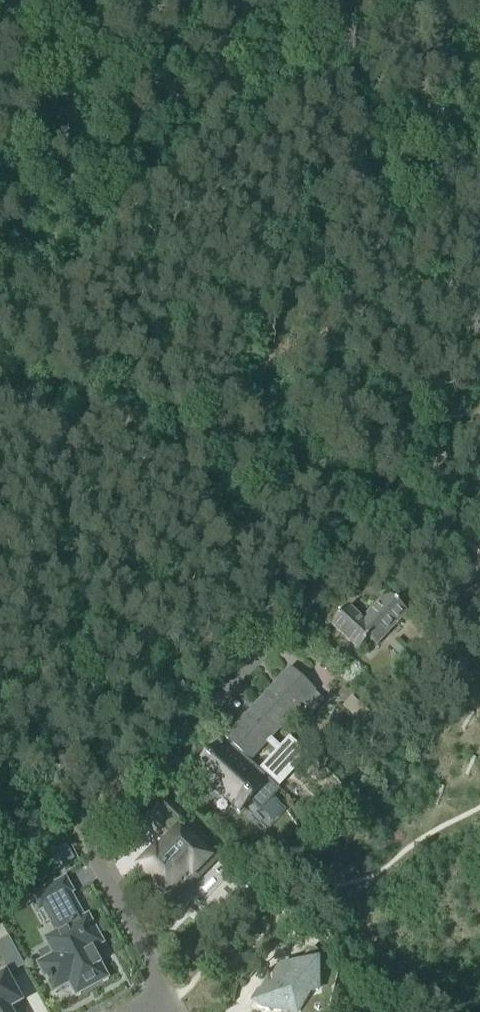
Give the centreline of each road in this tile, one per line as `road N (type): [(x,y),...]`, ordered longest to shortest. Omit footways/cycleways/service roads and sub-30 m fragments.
road 1 (residential): [(349,552),(89,842),(166,999)]
road 2 (track): [(0,389),(208,450)]
road 3 (track): [(208,450),(389,503)]
road 4 (track): [(479,399),(389,503)]

